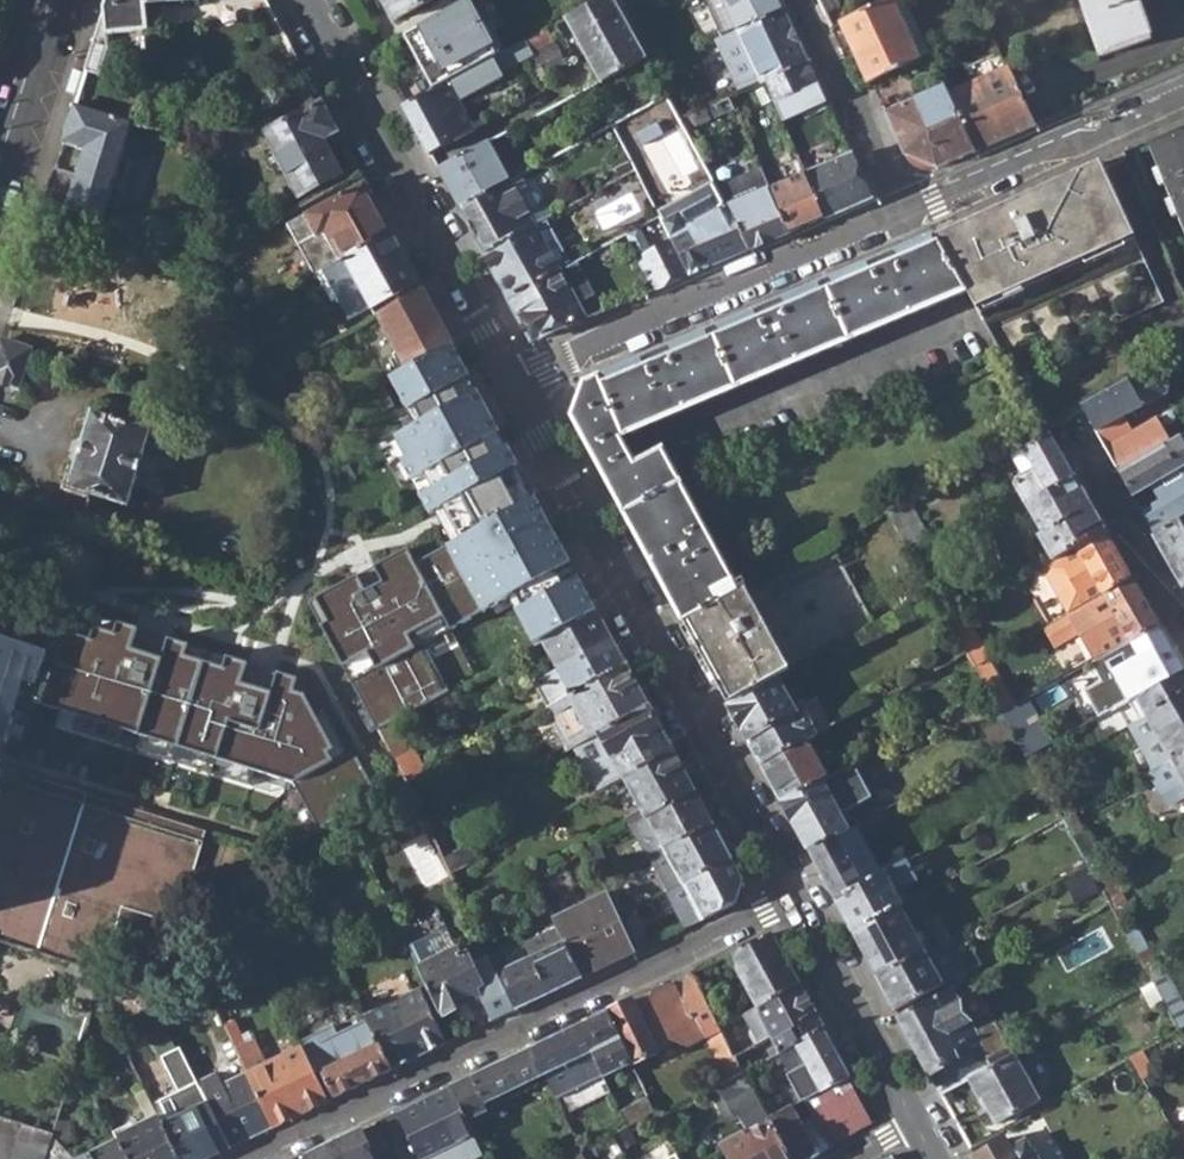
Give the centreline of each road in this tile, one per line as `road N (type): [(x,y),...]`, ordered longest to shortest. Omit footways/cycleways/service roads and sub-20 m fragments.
road 1 (residential): [(791,893),(242,1158)]
road 2 (residential): [(515,385),(791,893)]
road 3 (residential): [(307,0),(515,385)]
road 4 (residential): [(908,212),(515,385)]
road 5 (residential): [(1183,96),(908,212)]
road 6 (residential): [(791,893),(917,1127)]
road 7 (residential): [(908,212),(796,0)]
road 8 (residential): [(1183,628),(1079,441)]
road 9 (tertiary): [(63,0),(0,198)]

